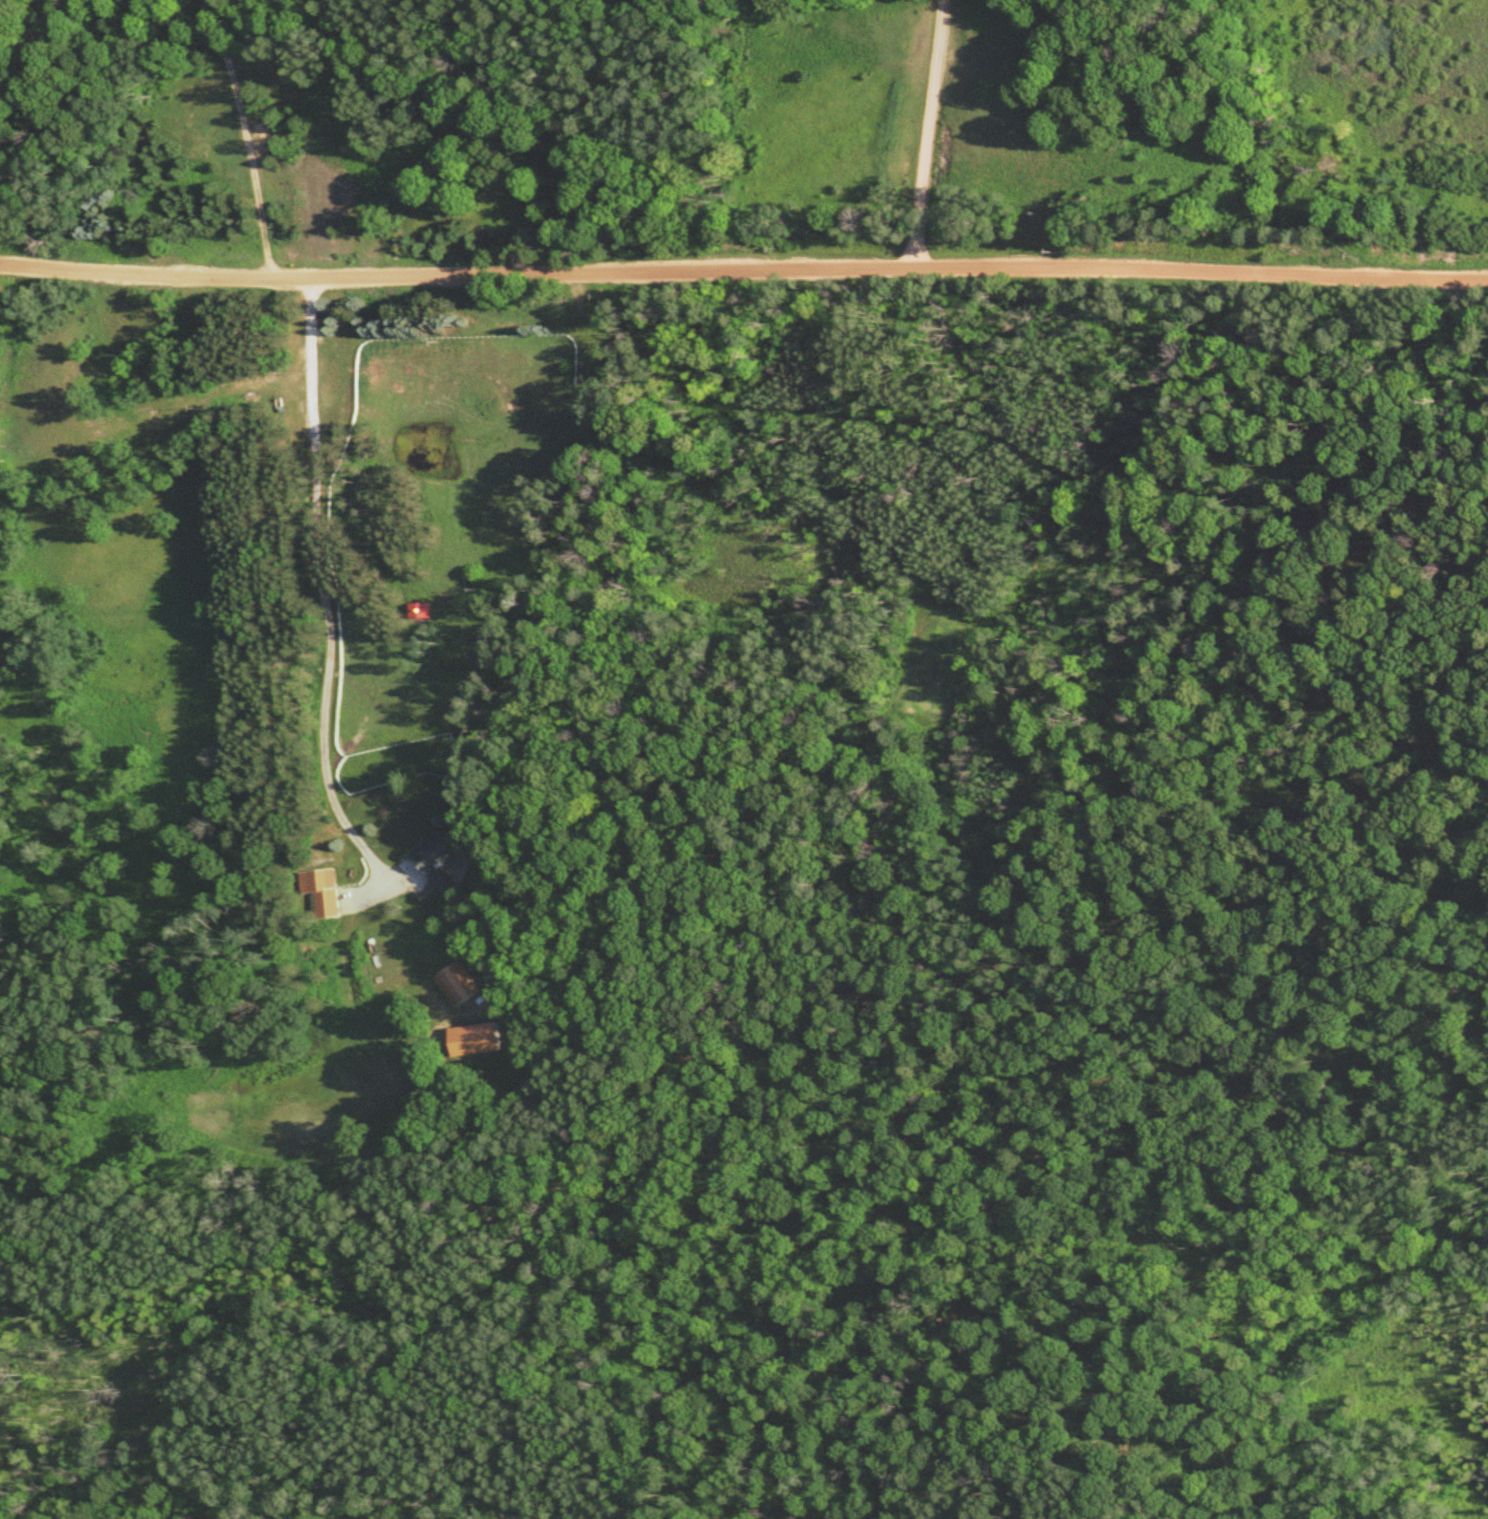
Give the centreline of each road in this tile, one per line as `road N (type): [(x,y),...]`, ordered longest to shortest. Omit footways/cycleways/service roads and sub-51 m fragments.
road 1 (residential): [(0,262),(311,280),(916,262),(1487,274)]
road 2 (residential): [(916,262),(943,0)]

